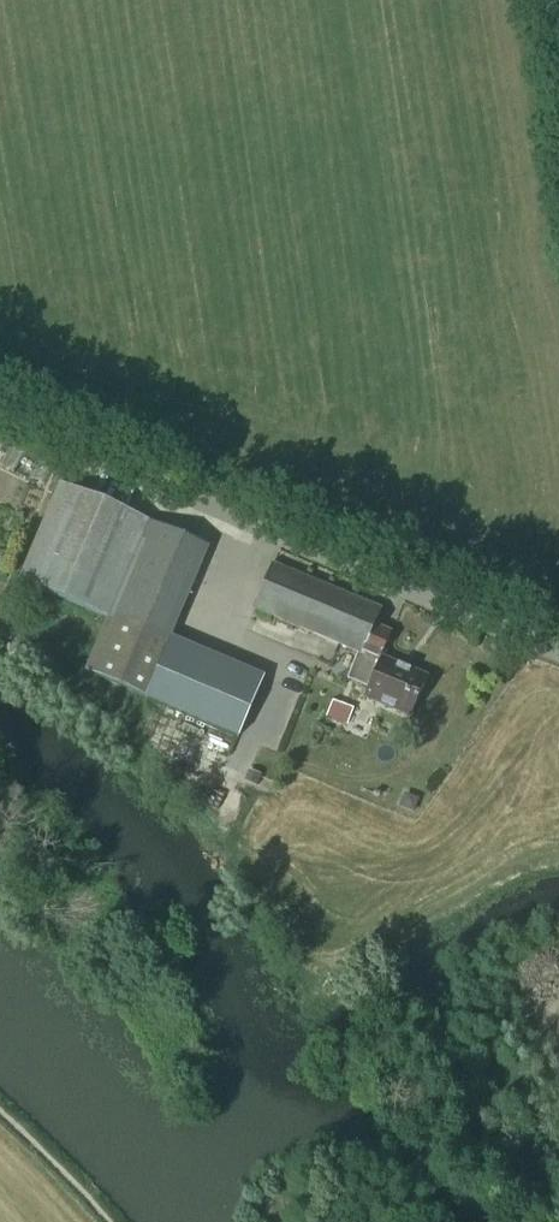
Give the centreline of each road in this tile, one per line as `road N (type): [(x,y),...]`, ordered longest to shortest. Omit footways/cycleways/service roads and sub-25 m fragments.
road 1 (unclassified): [(0,417),(558,654)]

